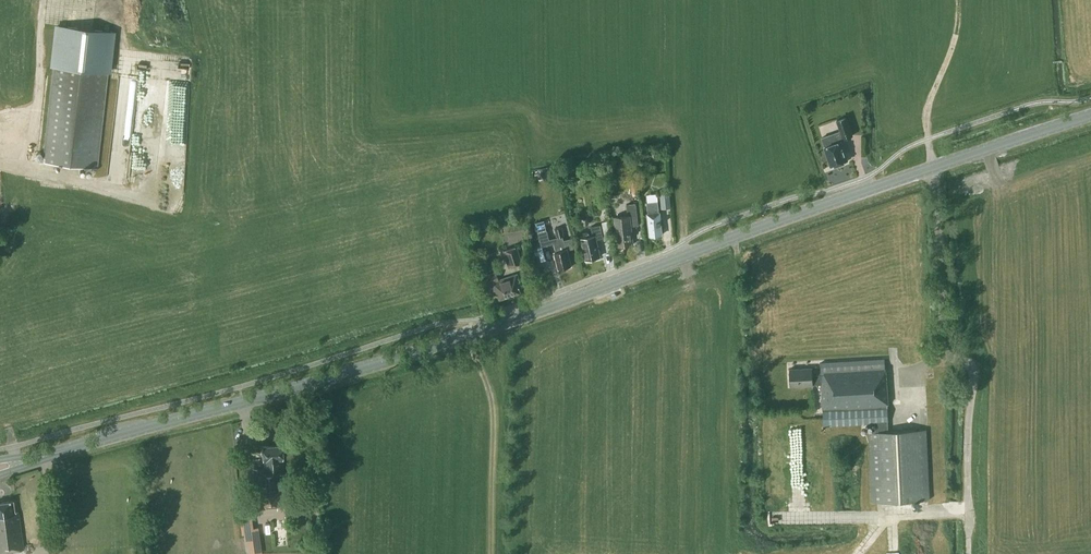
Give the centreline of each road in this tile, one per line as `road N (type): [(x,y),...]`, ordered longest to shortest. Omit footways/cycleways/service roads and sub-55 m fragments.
road 1 (secondary): [(54,453),(406,354),(1090,115)]

